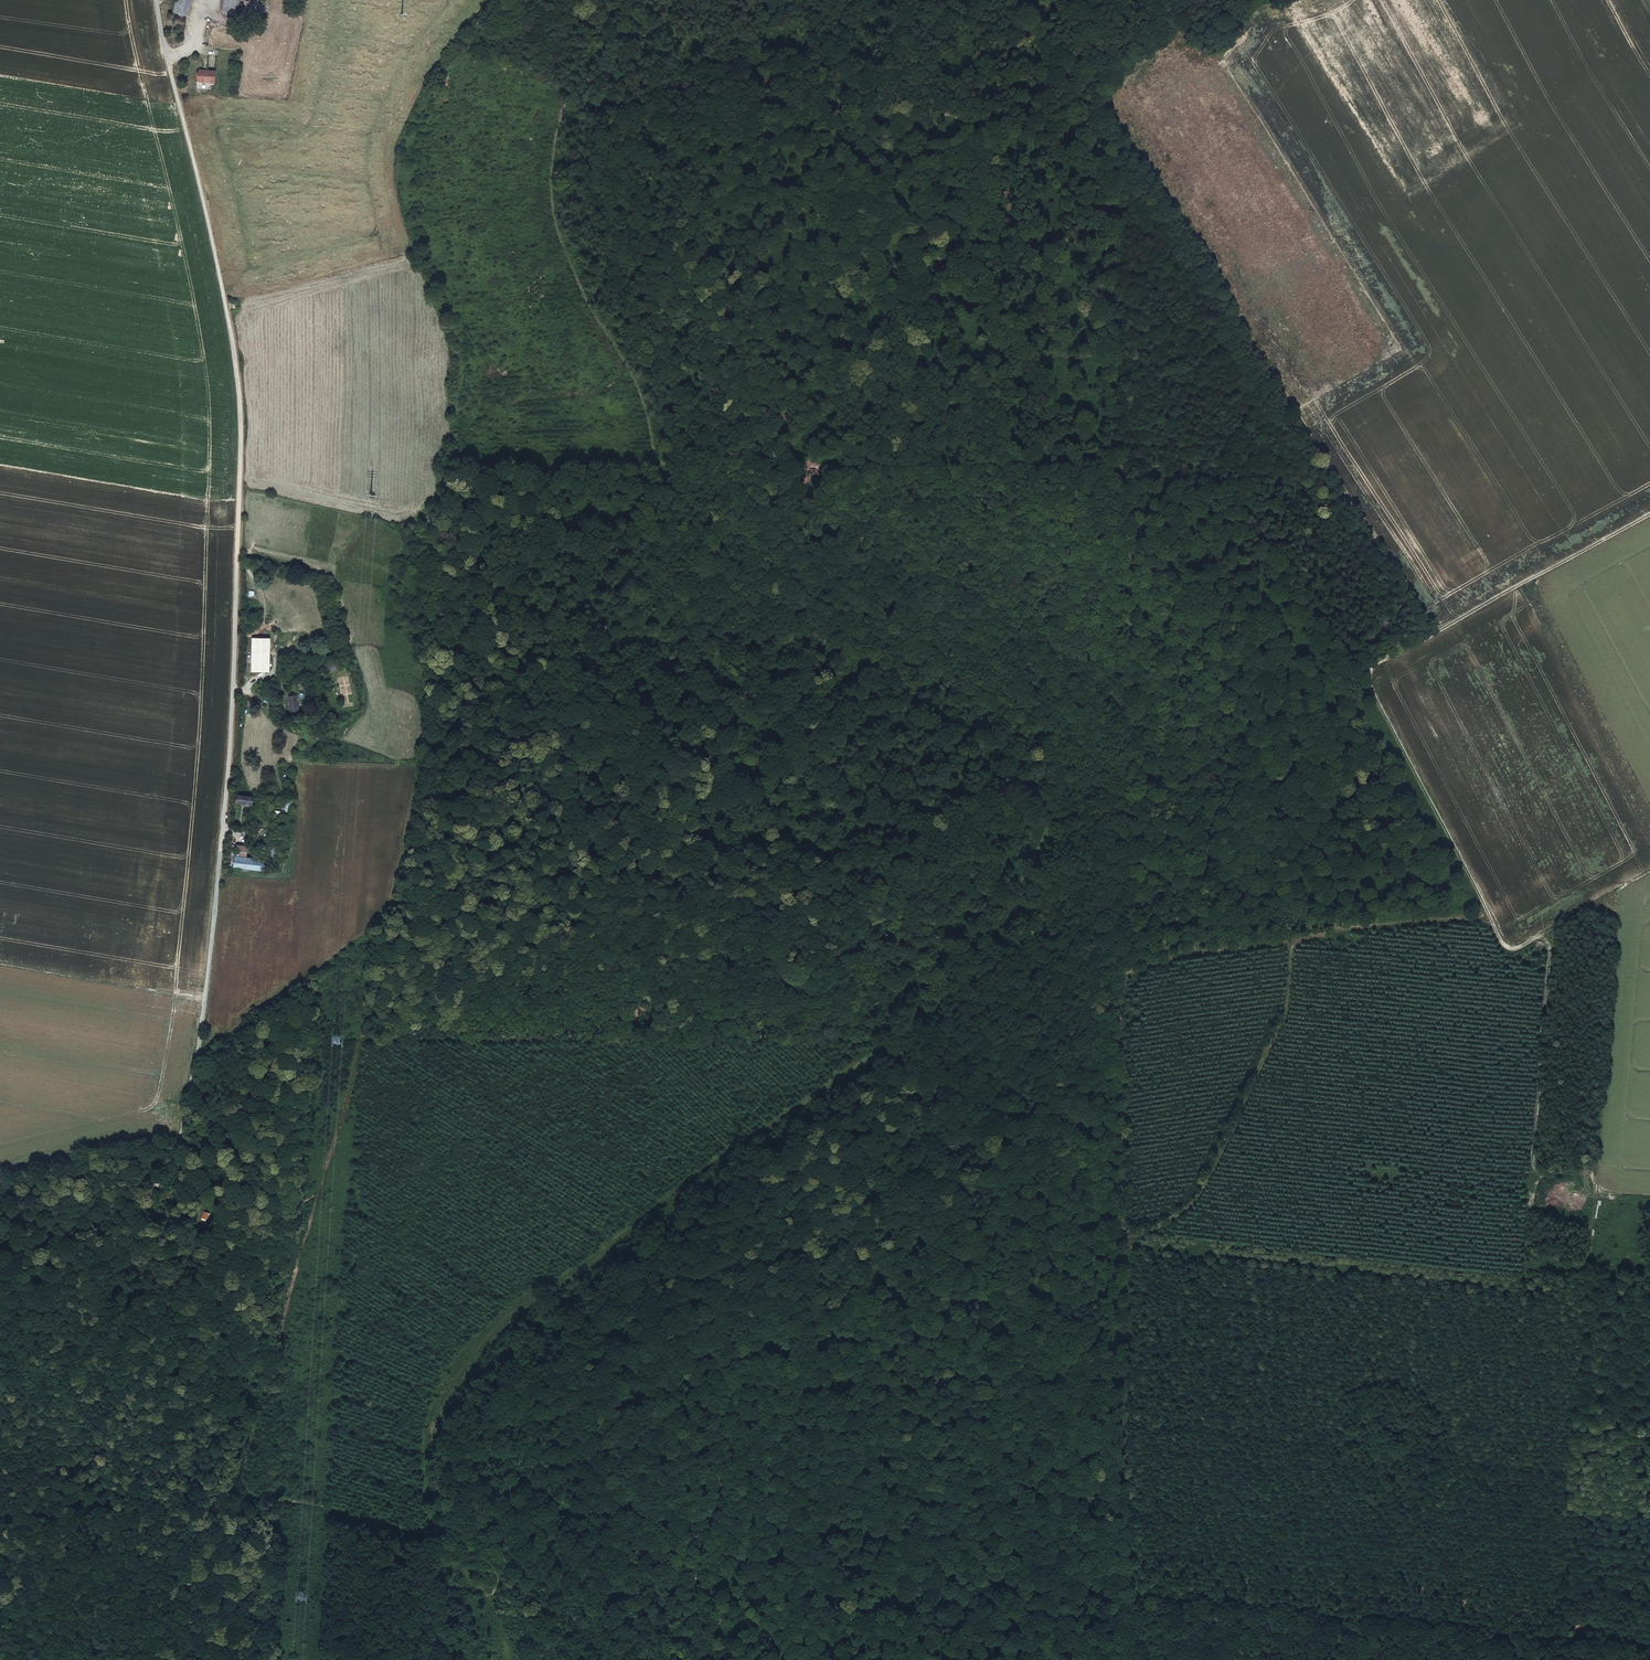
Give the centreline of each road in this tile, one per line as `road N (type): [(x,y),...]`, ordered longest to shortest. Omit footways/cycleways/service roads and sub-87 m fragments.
road 1 (track): [(680,0),(609,21),(576,43),(542,82),(523,154),(523,192),(576,321),(617,383),(607,479),(618,570),(641,611),(721,654),(758,643),(790,619),(851,612),(909,629),(953,662),(971,699),(947,785),(866,902),(812,901),(737,874),(698,872),(548,829),(512,837),(445,894),(285,999),(234,1065),(190,1097)]
road 2 (track): [(1123,1659),(1122,1235),(1156,1226),(1195,1194),(1282,1017),(1290,940),(1484,915),(1370,668),(1649,509)]
road 3 (track): [(971,699),(1020,765),(1044,818),(1035,875),(1004,938),(837,1068),(749,1123),(564,1273),(500,1307),(443,1370),(428,1428),(427,1485),(519,1659)]
road 4 (track): [(1649,1647),(505,1535)]
road 5 (residential): [(190,1097),(226,807),(239,510),(234,373),(153,0)]
road 6 (track): [(609,462),(1115,464),(1118,979)]
road 7 (track): [(1551,1637),(1587,1290),(1537,1287),(1527,1277),(1551,949),(1540,937),(1505,946),(1484,915)]
road 8 (track): [(1122,1235),(1078,1249),(1007,1318),(974,1330),(840,1329),(756,1345),(637,1399),(577,1404),(520,1462),(493,1600)]
road 9 (track): [(1387,658),(1370,549),(1309,475),(1291,435),(1258,414),(1230,367),(1196,270),(1171,230),(1117,176),(1096,89),(1153,16),(1179,0)]
road 10 (track): [(1117,176),(1115,464),(1303,461)]
road 11 (track): [(455,1545),(284,1500),(0,1523)]
road 12 (track): [(1122,1235),(1118,979),(1158,960),(1290,940)]
road 13 (track): [(0,1336),(185,1133),(190,1097)]
road 14 (track): [(1053,0),(1035,112),(1104,121)]

